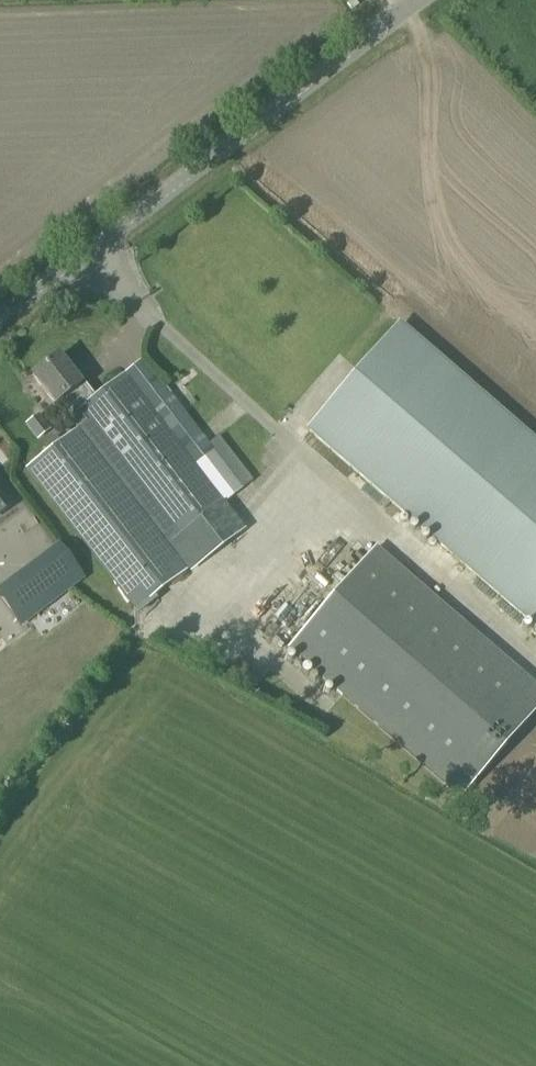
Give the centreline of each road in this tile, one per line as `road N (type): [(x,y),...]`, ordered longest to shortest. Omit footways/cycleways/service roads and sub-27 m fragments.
road 1 (unclassified): [(0,322),(415,0)]

